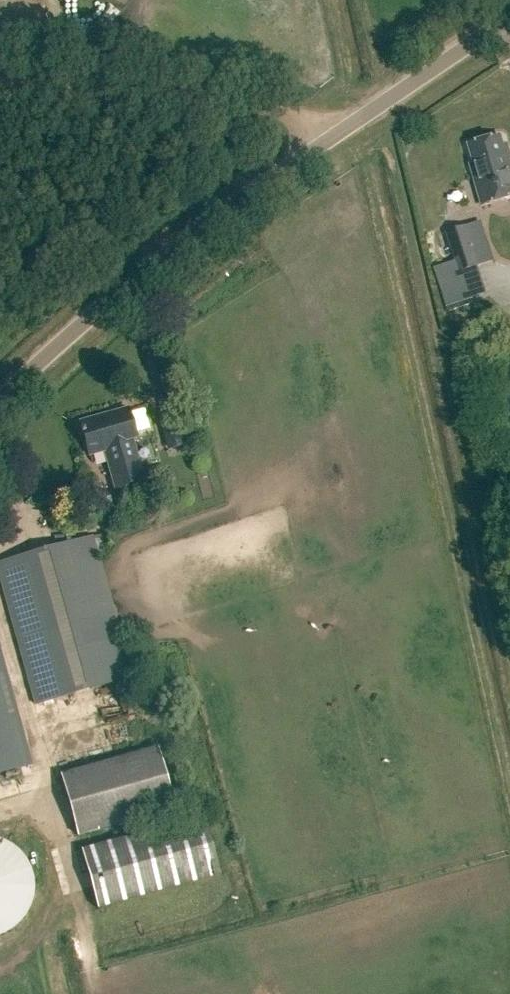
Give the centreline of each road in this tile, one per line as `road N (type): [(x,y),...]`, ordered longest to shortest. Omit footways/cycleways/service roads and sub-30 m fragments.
road 1 (unclassified): [(0,417),(44,371),(366,119),(509,19)]
road 2 (track): [(366,119),(0,84)]

